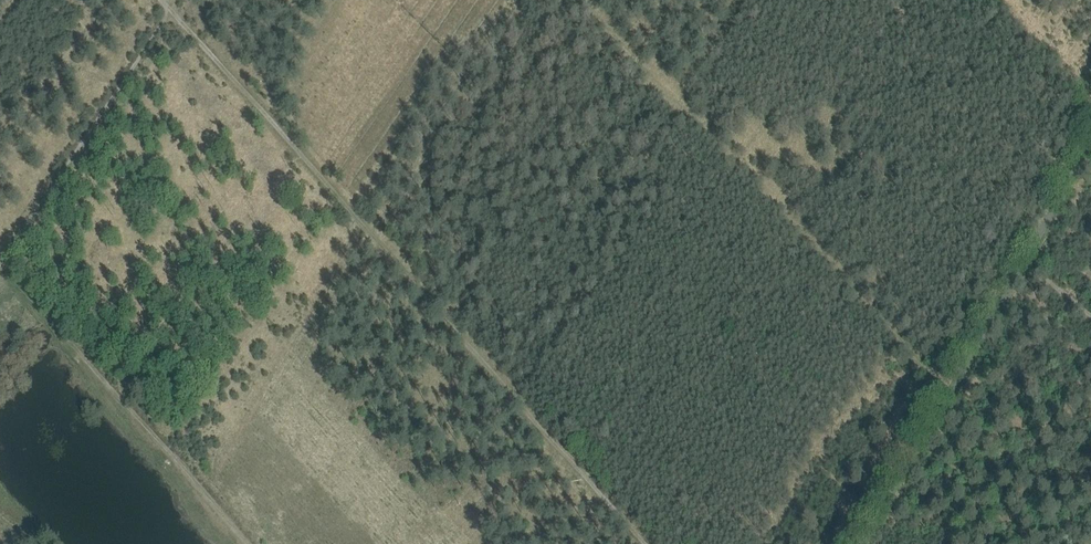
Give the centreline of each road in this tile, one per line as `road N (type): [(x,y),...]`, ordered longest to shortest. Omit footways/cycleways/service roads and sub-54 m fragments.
road 1 (track): [(161,0),(645,543)]
road 2 (track): [(0,269),(250,543)]
road 3 (track): [(0,263),(170,10)]

